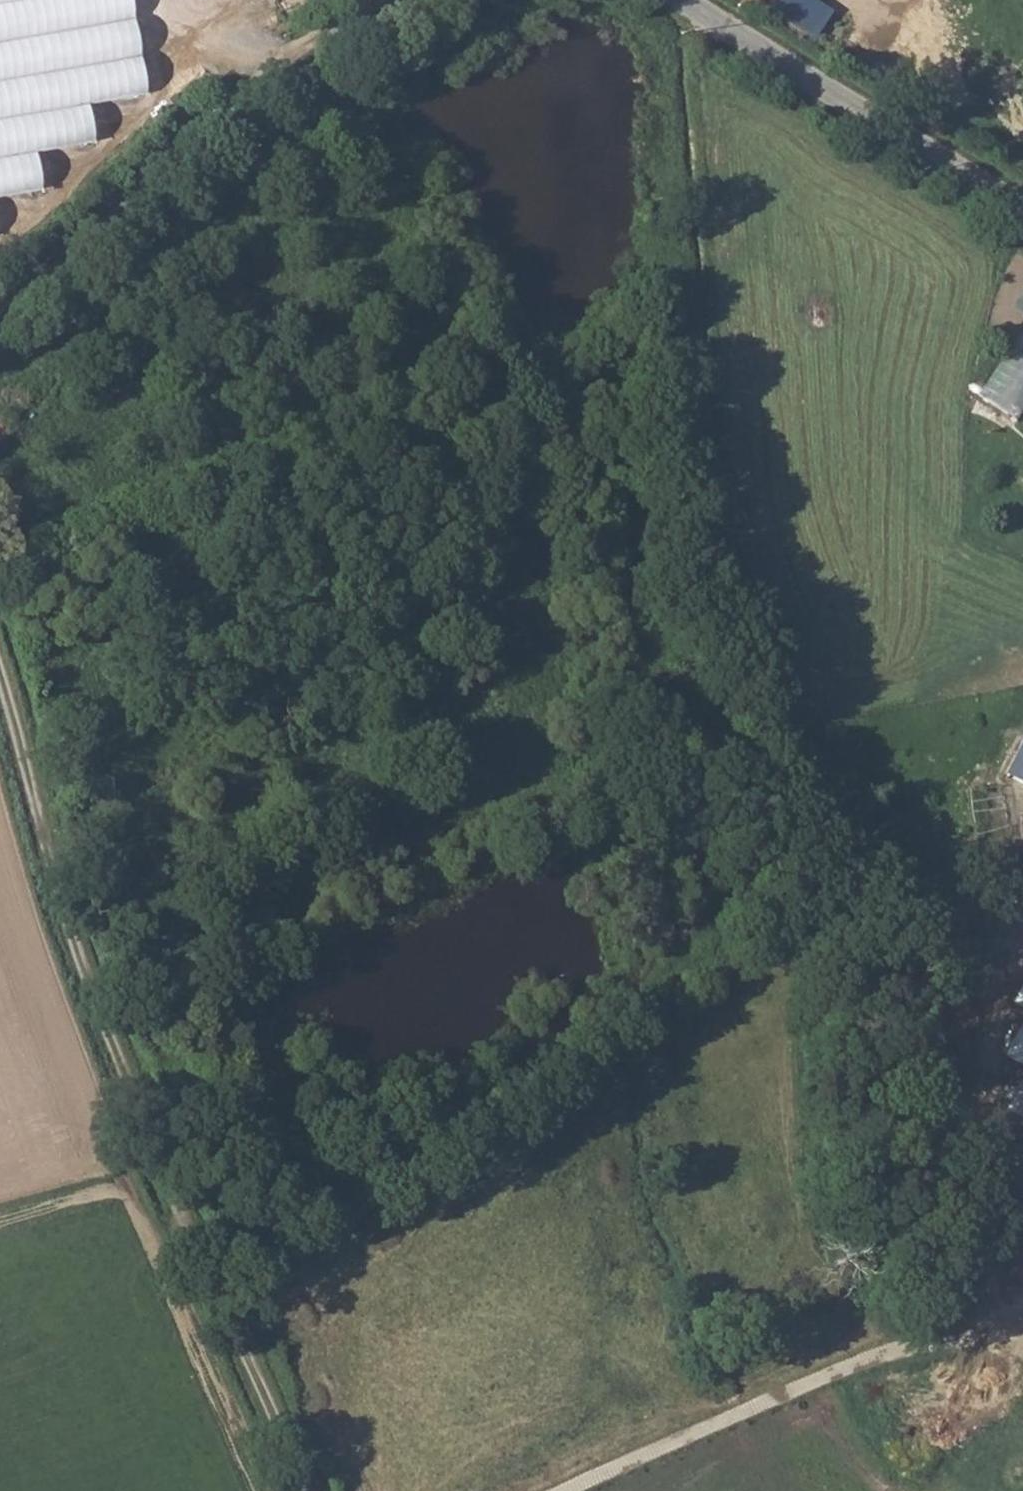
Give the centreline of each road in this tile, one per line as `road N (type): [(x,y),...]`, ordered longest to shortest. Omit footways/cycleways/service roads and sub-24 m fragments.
road 1 (track): [(305,1490),(182,1220),(74,944),(0,676)]
road 2 (track): [(547,1490),(1022,1302)]
road 3 (track): [(0,306),(270,75),(379,0)]
road 4 (residential): [(677,0),(1022,213)]

